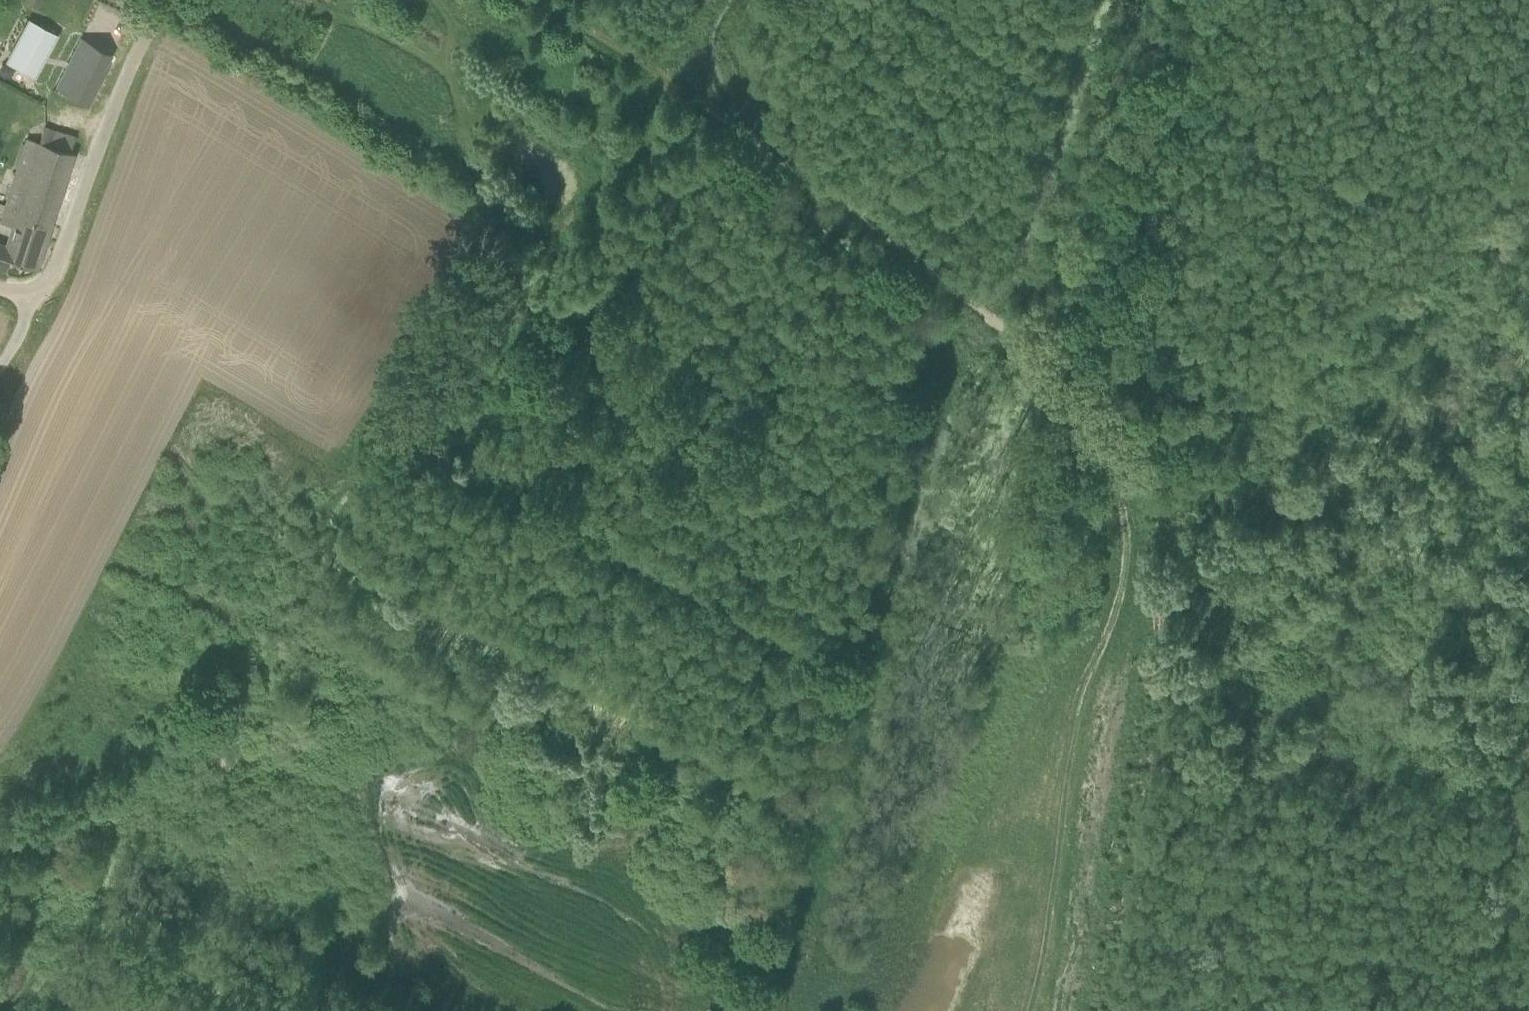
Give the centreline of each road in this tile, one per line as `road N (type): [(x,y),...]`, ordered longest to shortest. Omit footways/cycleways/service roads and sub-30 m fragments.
road 1 (unclassified): [(38,296),(60,268),(115,99),(170,0)]
road 2 (track): [(694,93),(648,55),(555,0)]

